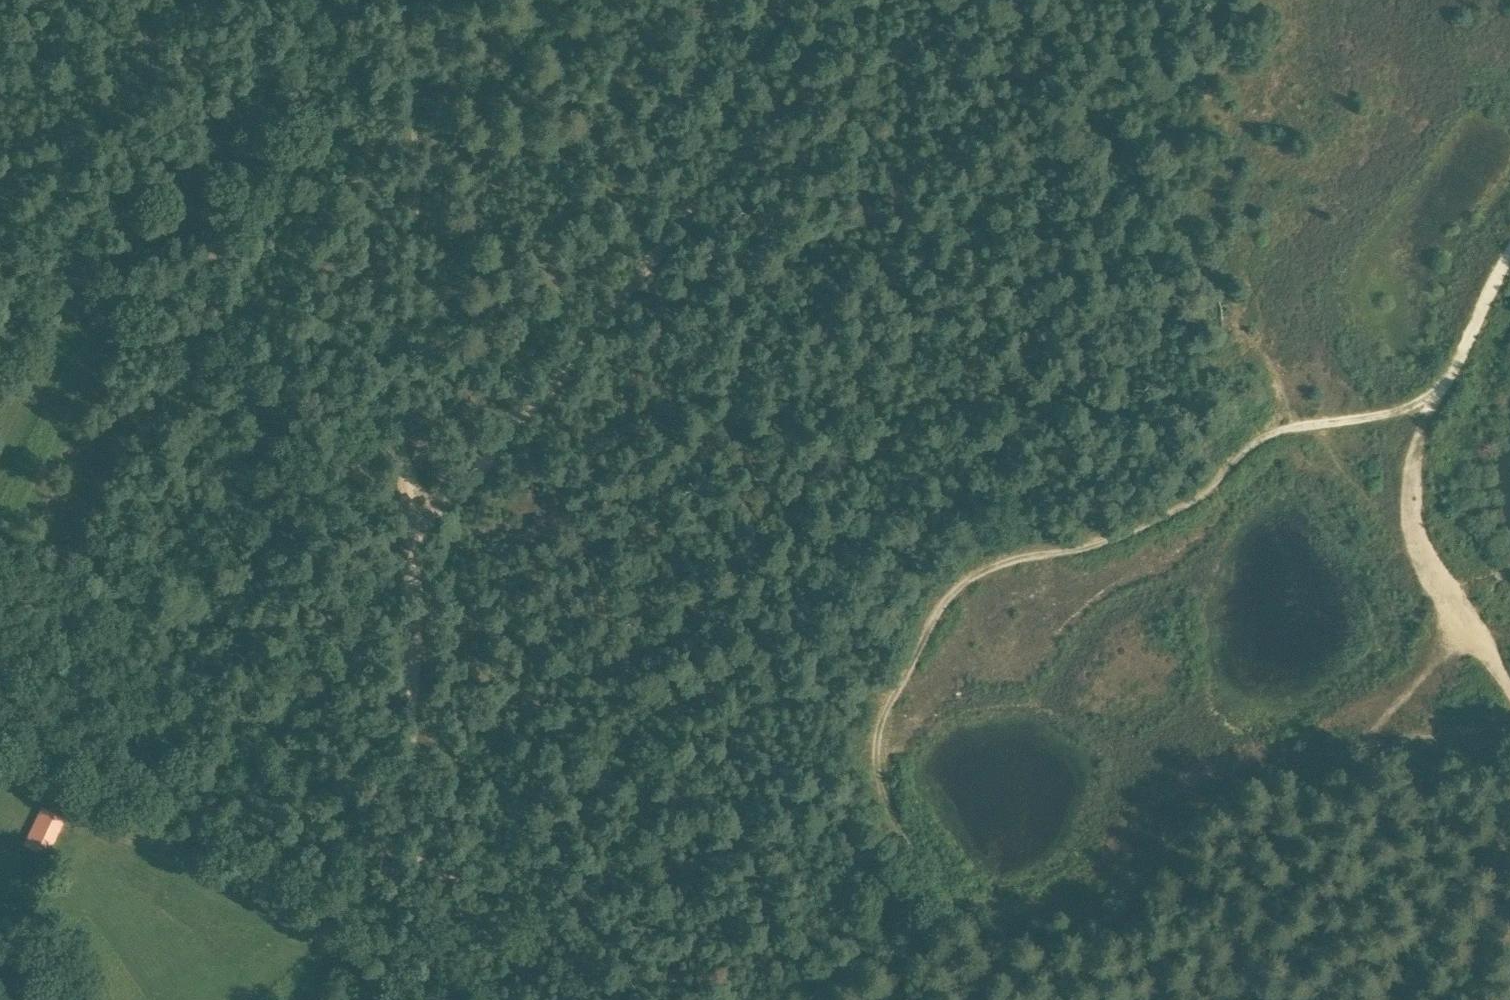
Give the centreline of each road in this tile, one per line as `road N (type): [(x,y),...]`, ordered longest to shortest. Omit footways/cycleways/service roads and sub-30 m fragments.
road 1 (track): [(933,877),(886,798),(882,741),(890,702),(920,645),(966,587),(992,568),(1174,512),(1261,438),(1408,406),(1442,383)]
road 2 (track): [(933,877),(952,899),(987,906),(1067,906),(1118,892),(1246,788),(1328,754),(1509,722)]
road 3 (track): [(1509,682),(1422,557),(1410,488),(1442,383)]
road 4 (track): [(803,999),(933,877)]
road 5 (track): [(1442,383),(1509,255)]

